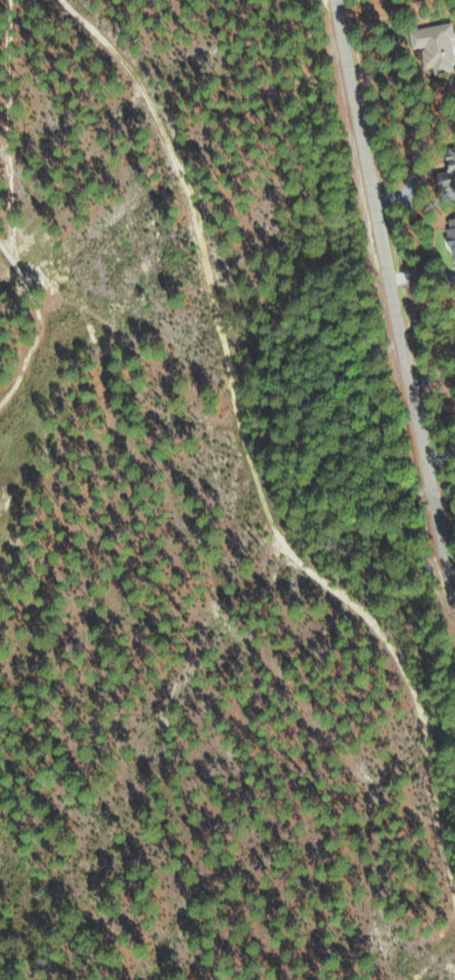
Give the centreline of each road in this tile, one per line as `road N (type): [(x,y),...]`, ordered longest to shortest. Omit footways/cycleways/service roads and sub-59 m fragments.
road 1 (residential): [(334,0),(454,612)]

